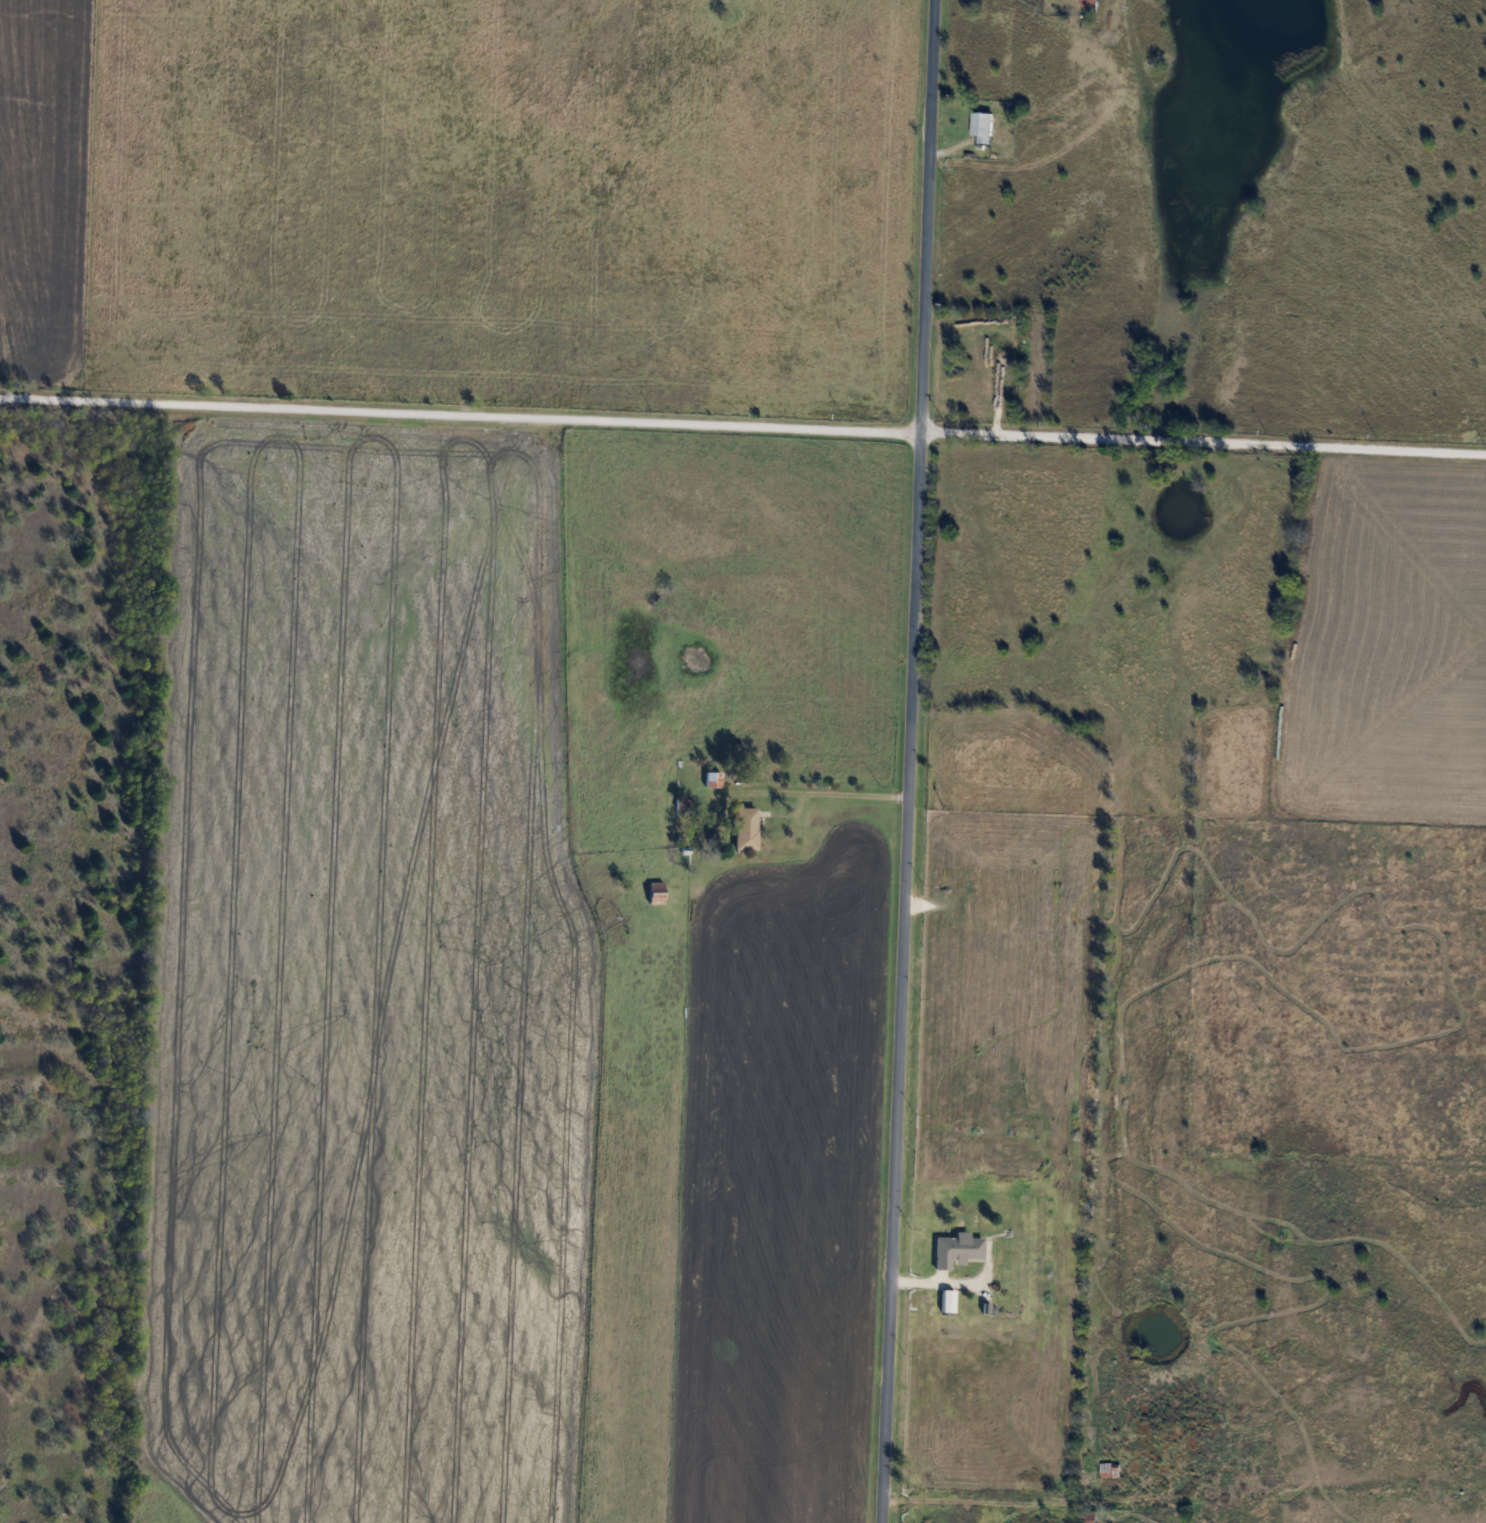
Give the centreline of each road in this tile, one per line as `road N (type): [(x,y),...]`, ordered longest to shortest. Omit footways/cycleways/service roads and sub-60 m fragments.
road 1 (residential): [(881,1522),(933,0)]
road 2 (residential): [(1485,453),(0,398)]

